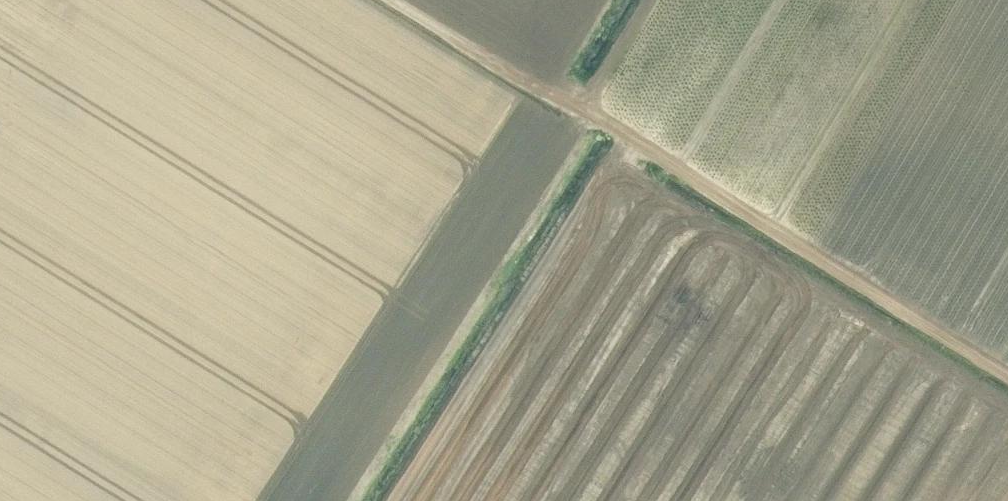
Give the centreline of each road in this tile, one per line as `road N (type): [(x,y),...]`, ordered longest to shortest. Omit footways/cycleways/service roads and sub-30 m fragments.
road 1 (track): [(1007,368),(413,0)]

